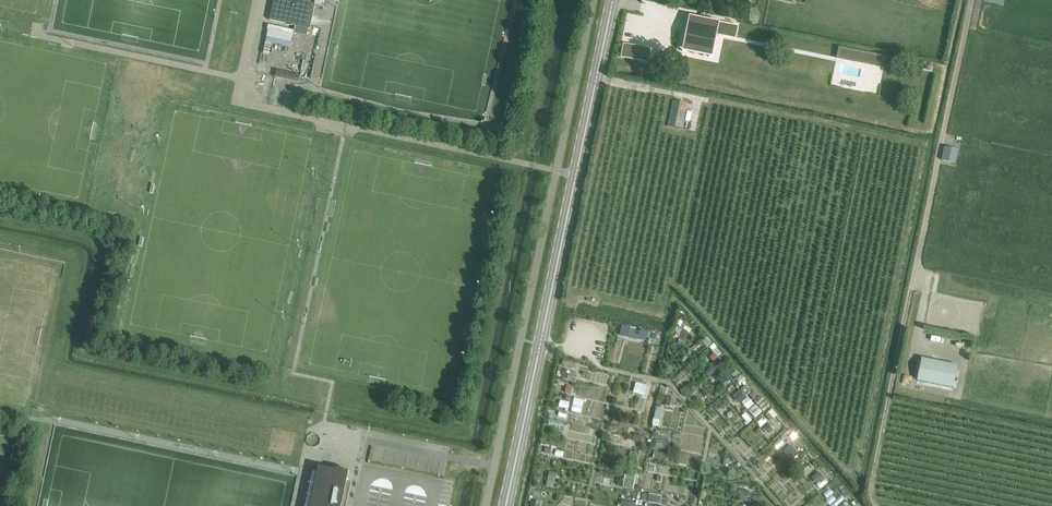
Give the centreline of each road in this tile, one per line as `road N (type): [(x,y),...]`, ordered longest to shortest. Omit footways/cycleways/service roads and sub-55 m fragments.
road 1 (secondary): [(506,505),(614,0)]
road 2 (track): [(597,79),(919,144)]
road 3 (track): [(911,291),(873,479),(876,505)]
road 4 (track): [(1051,435),(888,401)]

